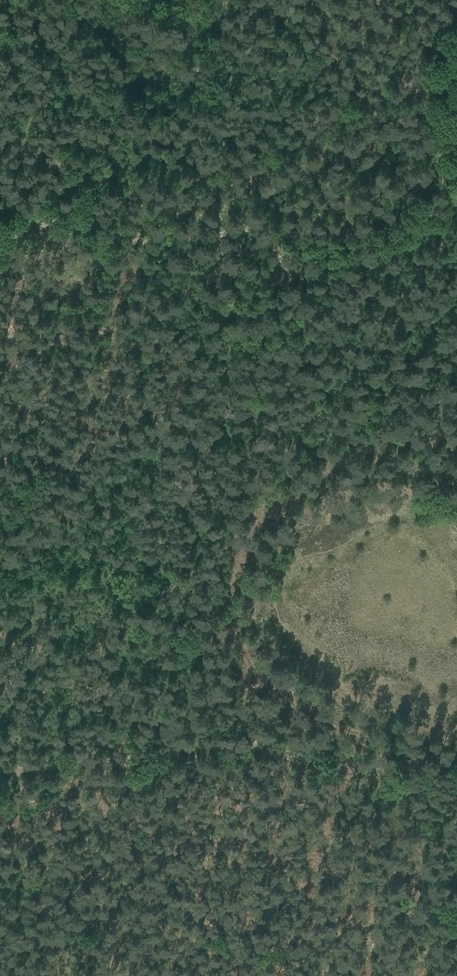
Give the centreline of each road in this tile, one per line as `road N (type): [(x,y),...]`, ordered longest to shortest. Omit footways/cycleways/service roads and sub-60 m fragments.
road 1 (track): [(0,771),(106,761),(142,746),(224,742),(389,767),(456,759)]
road 2 (track): [(456,203),(359,240),(332,241),(254,228),(128,241),(81,219)]

